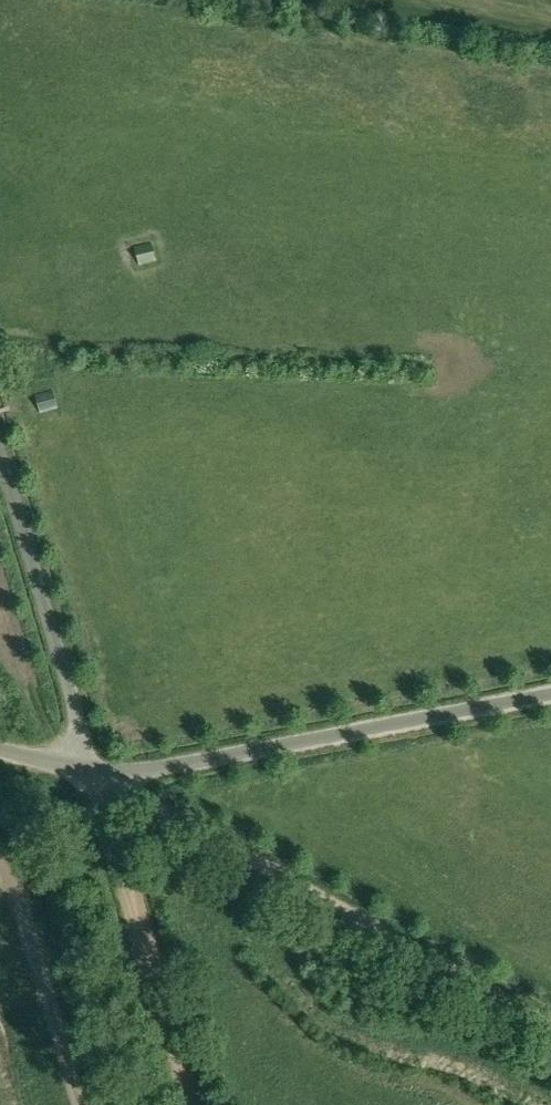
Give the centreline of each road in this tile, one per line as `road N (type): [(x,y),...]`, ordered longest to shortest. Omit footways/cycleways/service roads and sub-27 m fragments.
road 1 (track): [(550,1026),(137,796),(113,773)]
road 2 (unclassified): [(95,771),(162,768),(550,695)]
road 3 (unclassified): [(192,1104),(95,771)]
road 4 (unclassified): [(80,768),(76,711),(0,455)]

